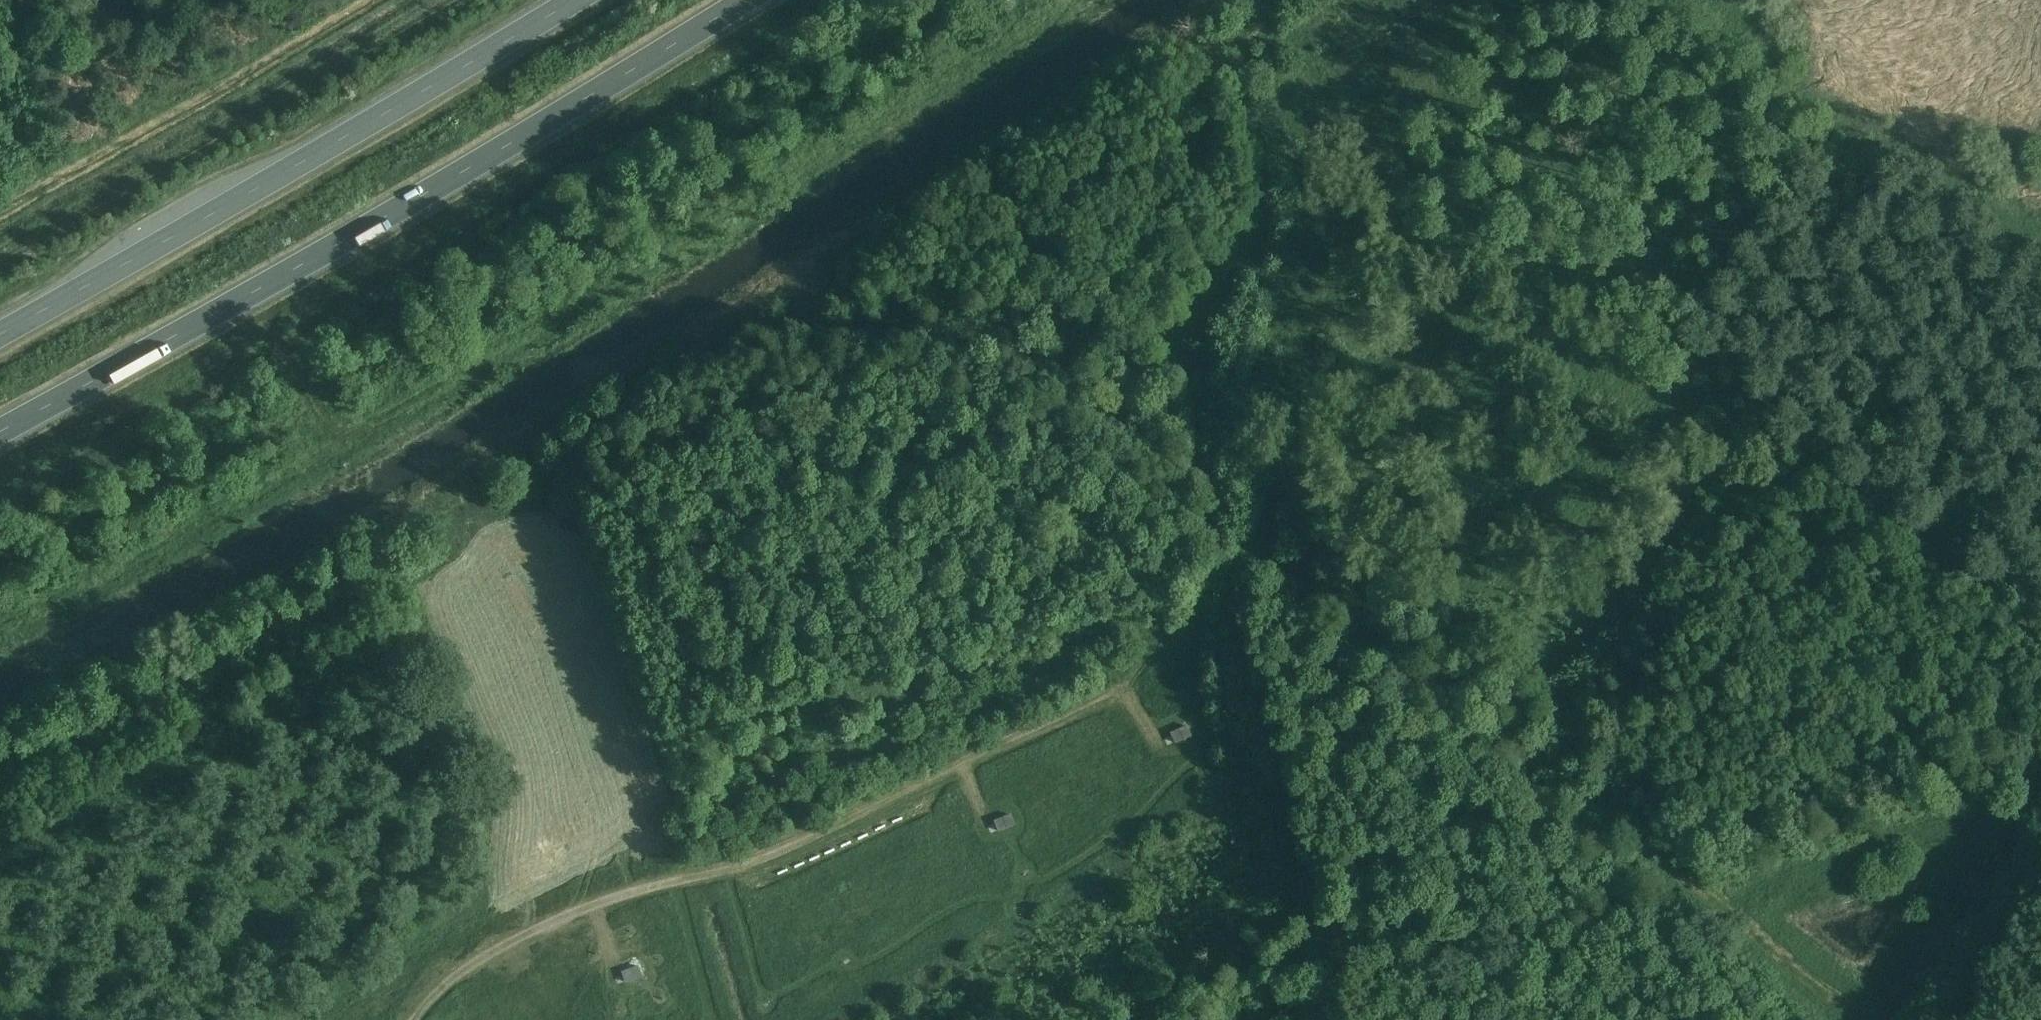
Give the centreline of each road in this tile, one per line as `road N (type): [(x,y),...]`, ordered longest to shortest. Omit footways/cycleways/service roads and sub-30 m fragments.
road 1 (trunk): [(0,434),(498,151),(742,0)]
road 2 (trunk): [(574,0),(0,337)]
road 3 (track): [(676,881),(610,900),(484,957),(437,986),(411,1019)]

